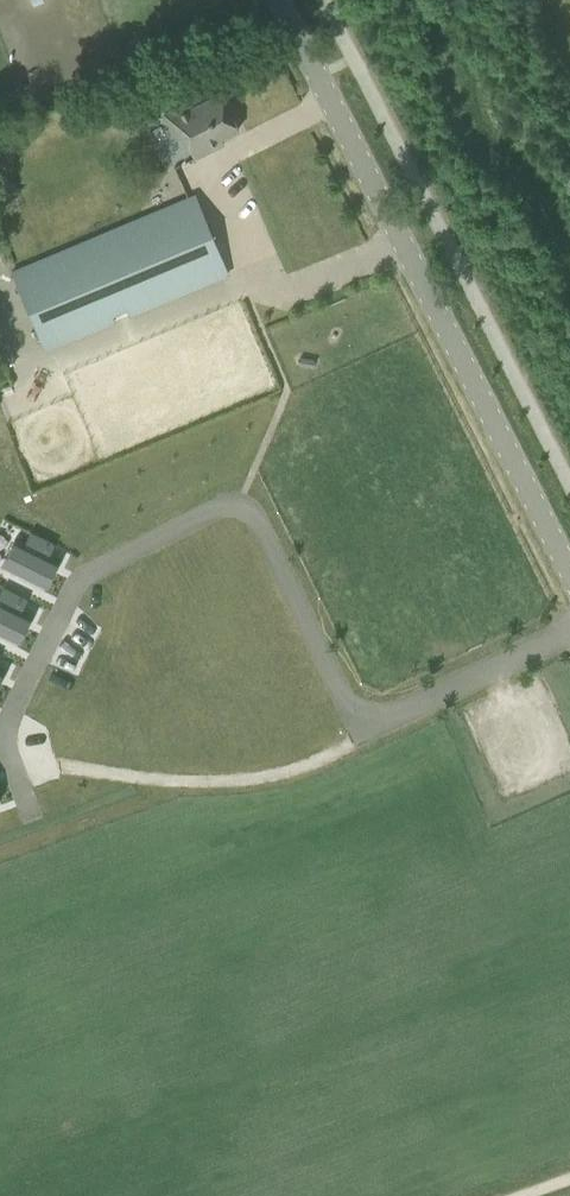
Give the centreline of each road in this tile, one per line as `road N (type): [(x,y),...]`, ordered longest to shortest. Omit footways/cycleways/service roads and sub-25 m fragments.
road 1 (residential): [(29,813),(4,734),(78,582),(223,507),(254,511),(364,726),(569,631)]
road 2 (unclassified): [(569,569),(289,0)]

